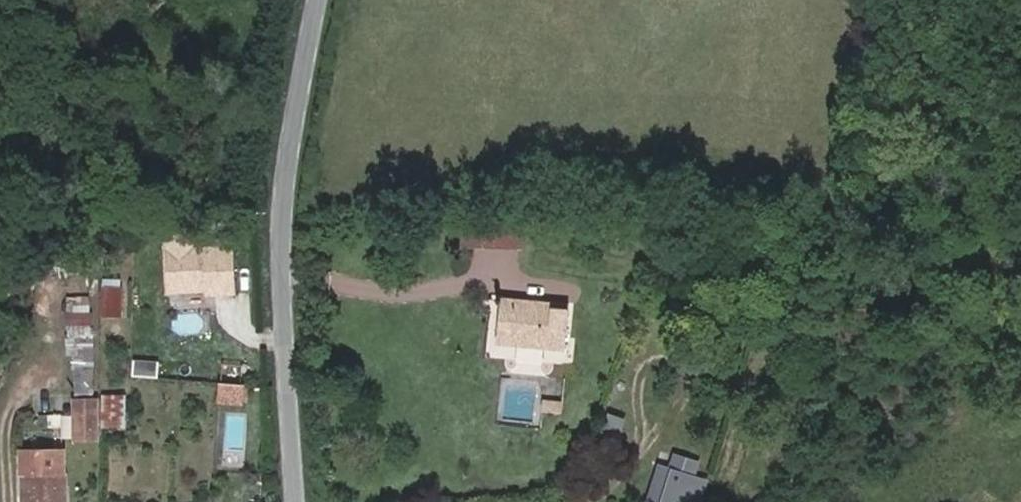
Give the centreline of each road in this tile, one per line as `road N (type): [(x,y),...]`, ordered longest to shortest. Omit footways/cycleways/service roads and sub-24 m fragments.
road 1 (tertiary): [(296,501),(284,245),(288,170),(319,0)]

